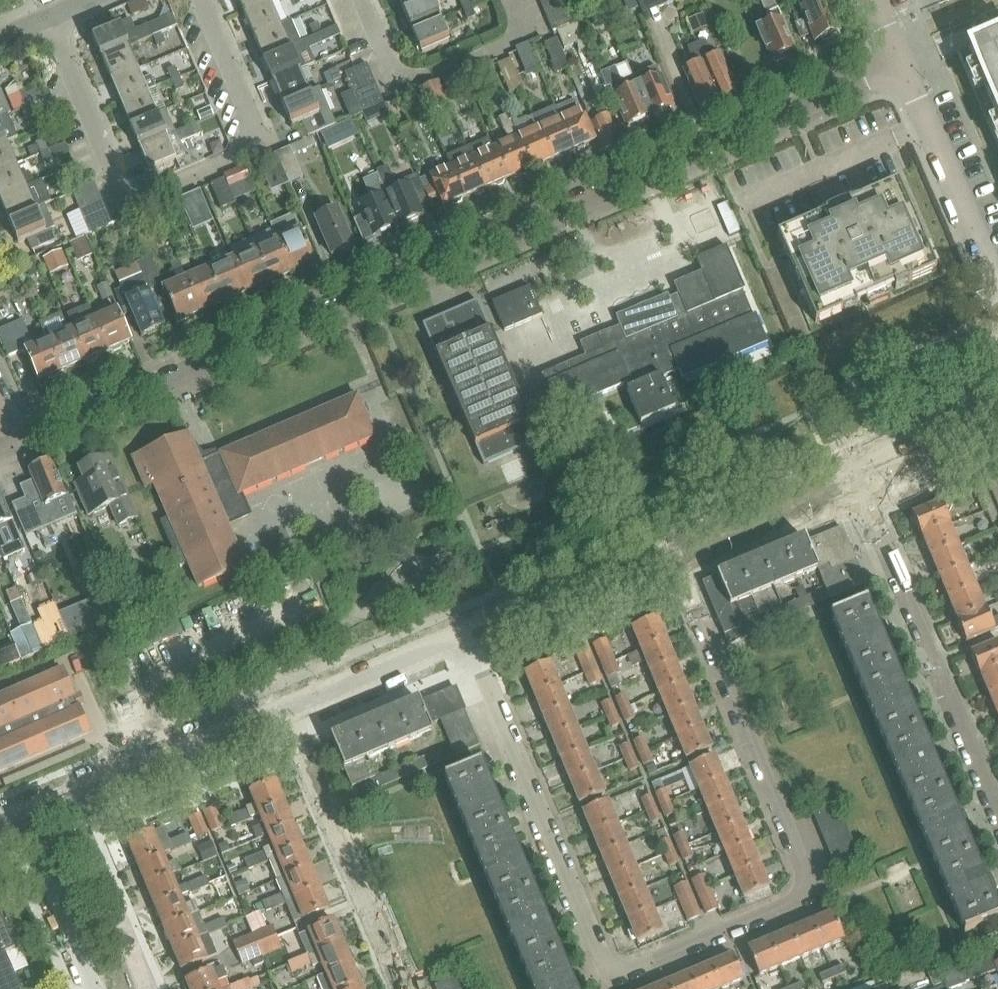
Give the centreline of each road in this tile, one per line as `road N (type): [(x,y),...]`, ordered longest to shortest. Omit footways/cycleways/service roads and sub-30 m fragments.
road 1 (residential): [(14,448),(897,64)]
road 2 (residential): [(468,636),(607,962),(620,971),(641,967),(790,902),(806,886),(672,548)]
road 3 (residential): [(51,16),(118,184),(158,194),(235,160),(255,138),(203,0)]
road 4 (residential): [(996,818),(855,472)]
road 5 (residential): [(404,988),(287,709)]
road 6 (tertiary): [(24,816),(287,709)]
road 7 (residential): [(363,0),(391,66),(417,79),(519,33),(527,25),(524,0)]
road 8 (unclassified): [(997,289),(897,64)]
road 9 (tertiary): [(468,636),(672,548)]
road 10 (tertiary): [(672,548),(855,472)]
road 11 (tertiary): [(287,709),(468,636)]
road 12 (residential): [(93,988),(24,816)]
road 13 (tertiary): [(855,472),(997,412)]

